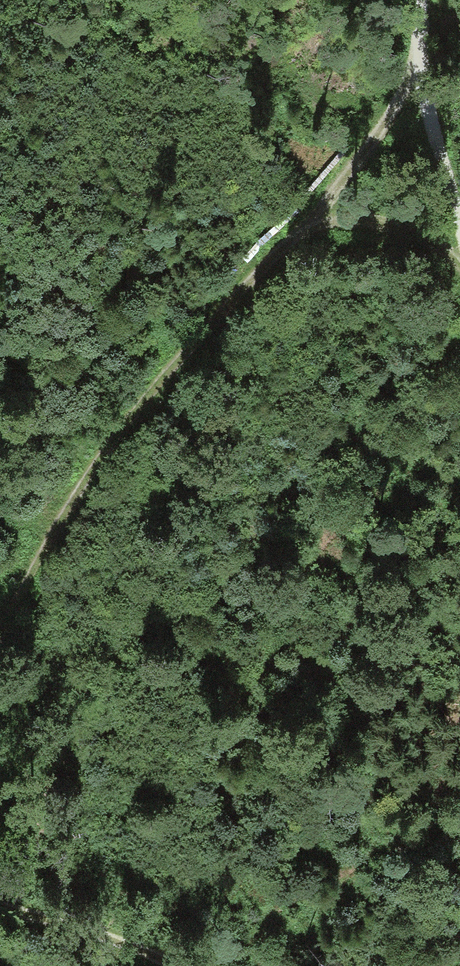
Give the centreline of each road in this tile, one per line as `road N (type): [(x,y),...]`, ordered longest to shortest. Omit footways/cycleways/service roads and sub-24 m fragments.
road 1 (track): [(0,628),(109,427),(299,232),(416,69),(418,0)]
road 2 (track): [(174,965),(0,903)]
road 3 (track): [(459,268),(398,228),(344,219),(299,232)]
road 4 (track): [(459,232),(416,69)]

